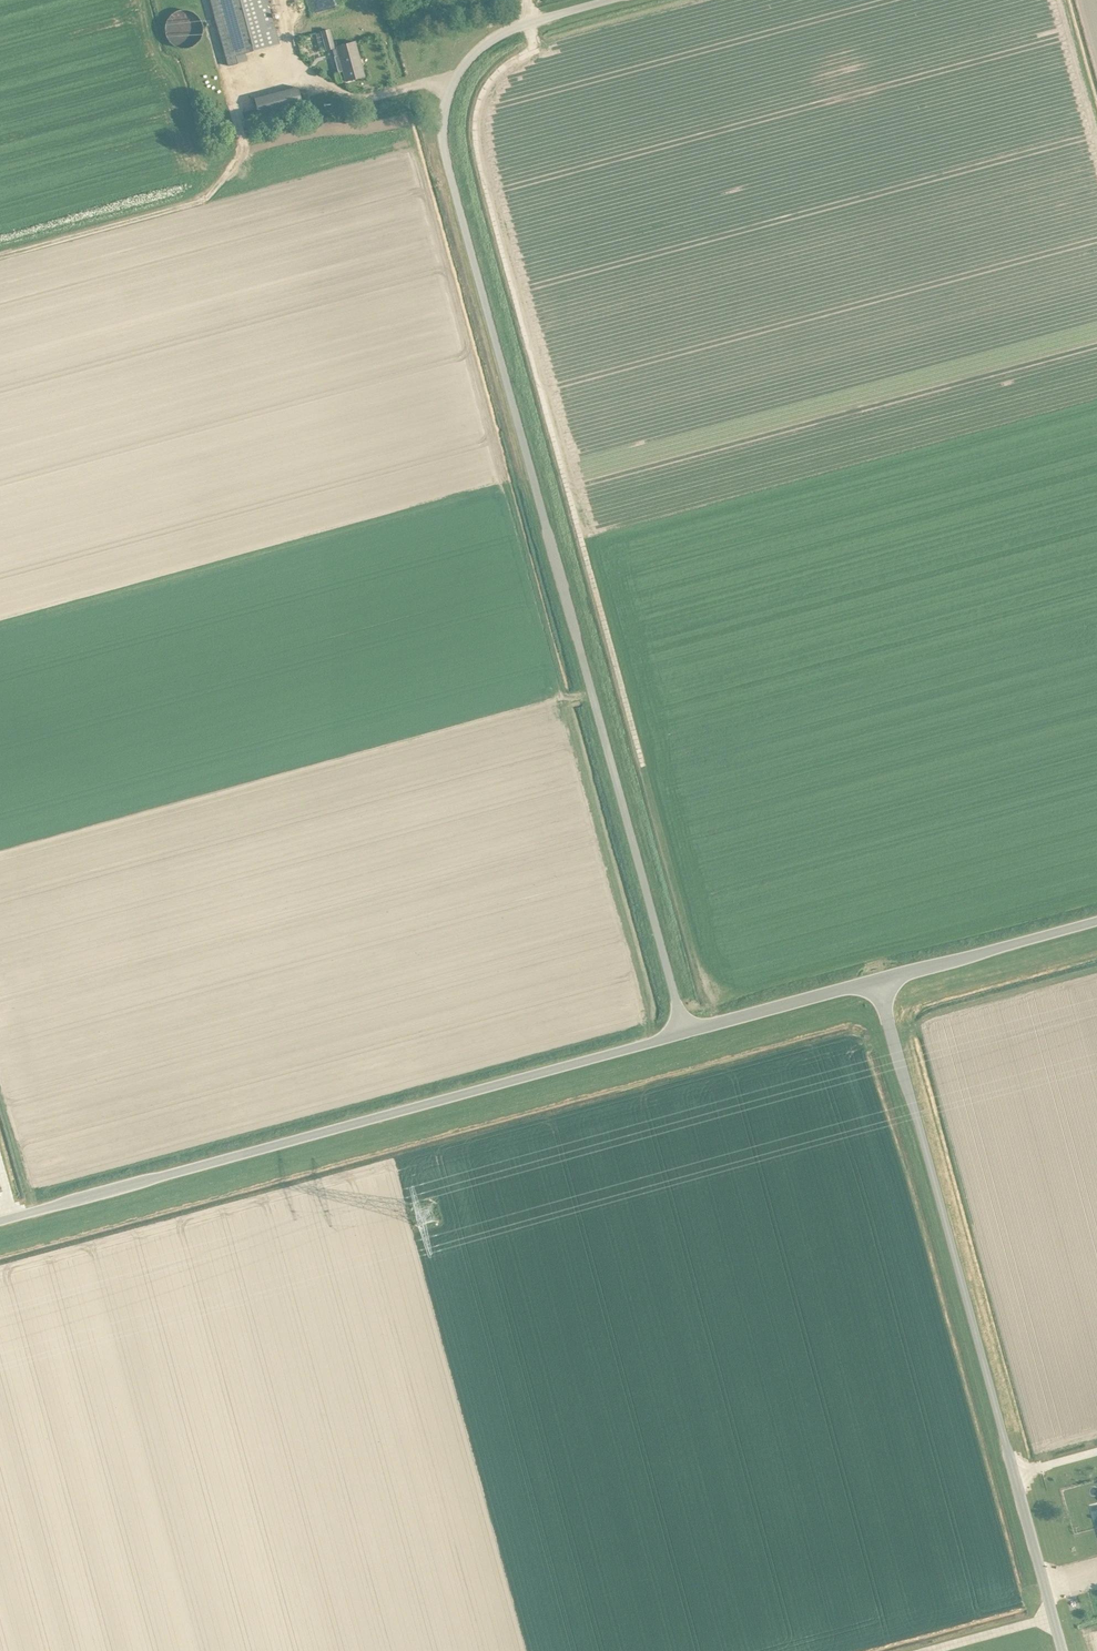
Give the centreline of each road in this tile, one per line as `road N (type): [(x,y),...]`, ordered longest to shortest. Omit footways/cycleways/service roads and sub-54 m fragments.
road 1 (unclassified): [(680,1031),(438,142),(461,55),(540,15),(596,0)]
road 2 (unclassified): [(680,1031),(0,1218)]
road 3 (unclassified): [(1058,1650),(874,980)]
road 4 (unclassified): [(1096,918),(874,980)]
road 5 (unclassified): [(874,980),(680,1031)]

